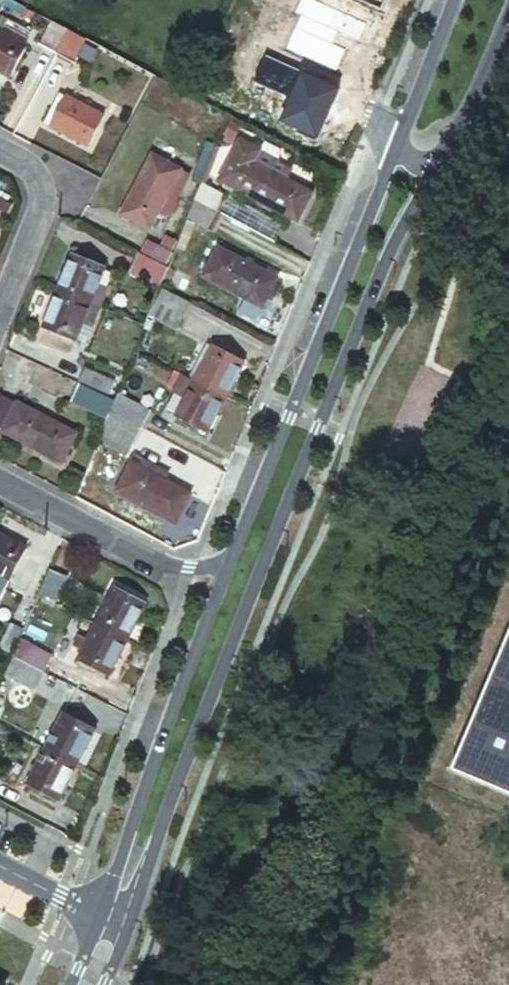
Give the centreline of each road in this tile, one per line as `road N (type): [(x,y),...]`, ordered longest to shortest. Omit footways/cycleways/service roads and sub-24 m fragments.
road 1 (secondary): [(131,923),(165,813),(386,259),(448,153),(508,13)]
road 2 (secondary): [(453,0),(227,571)]
road 3 (secondary): [(227,571),(94,914)]
road 4 (residential): [(227,571),(166,564),(0,481)]
road 5 (residential): [(0,154),(40,184),(38,208),(0,304)]

